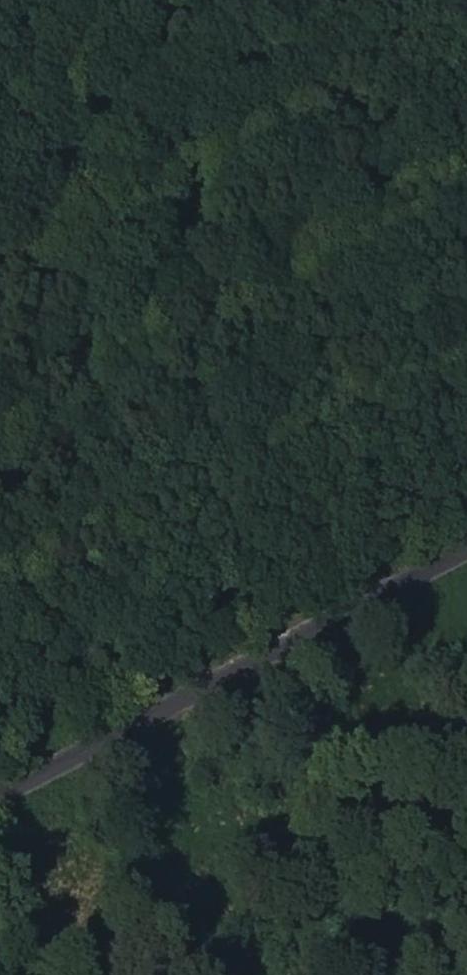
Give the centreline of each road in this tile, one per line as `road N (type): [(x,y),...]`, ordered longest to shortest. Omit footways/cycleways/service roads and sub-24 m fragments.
road 1 (unclassified): [(466,556),(0,803)]

